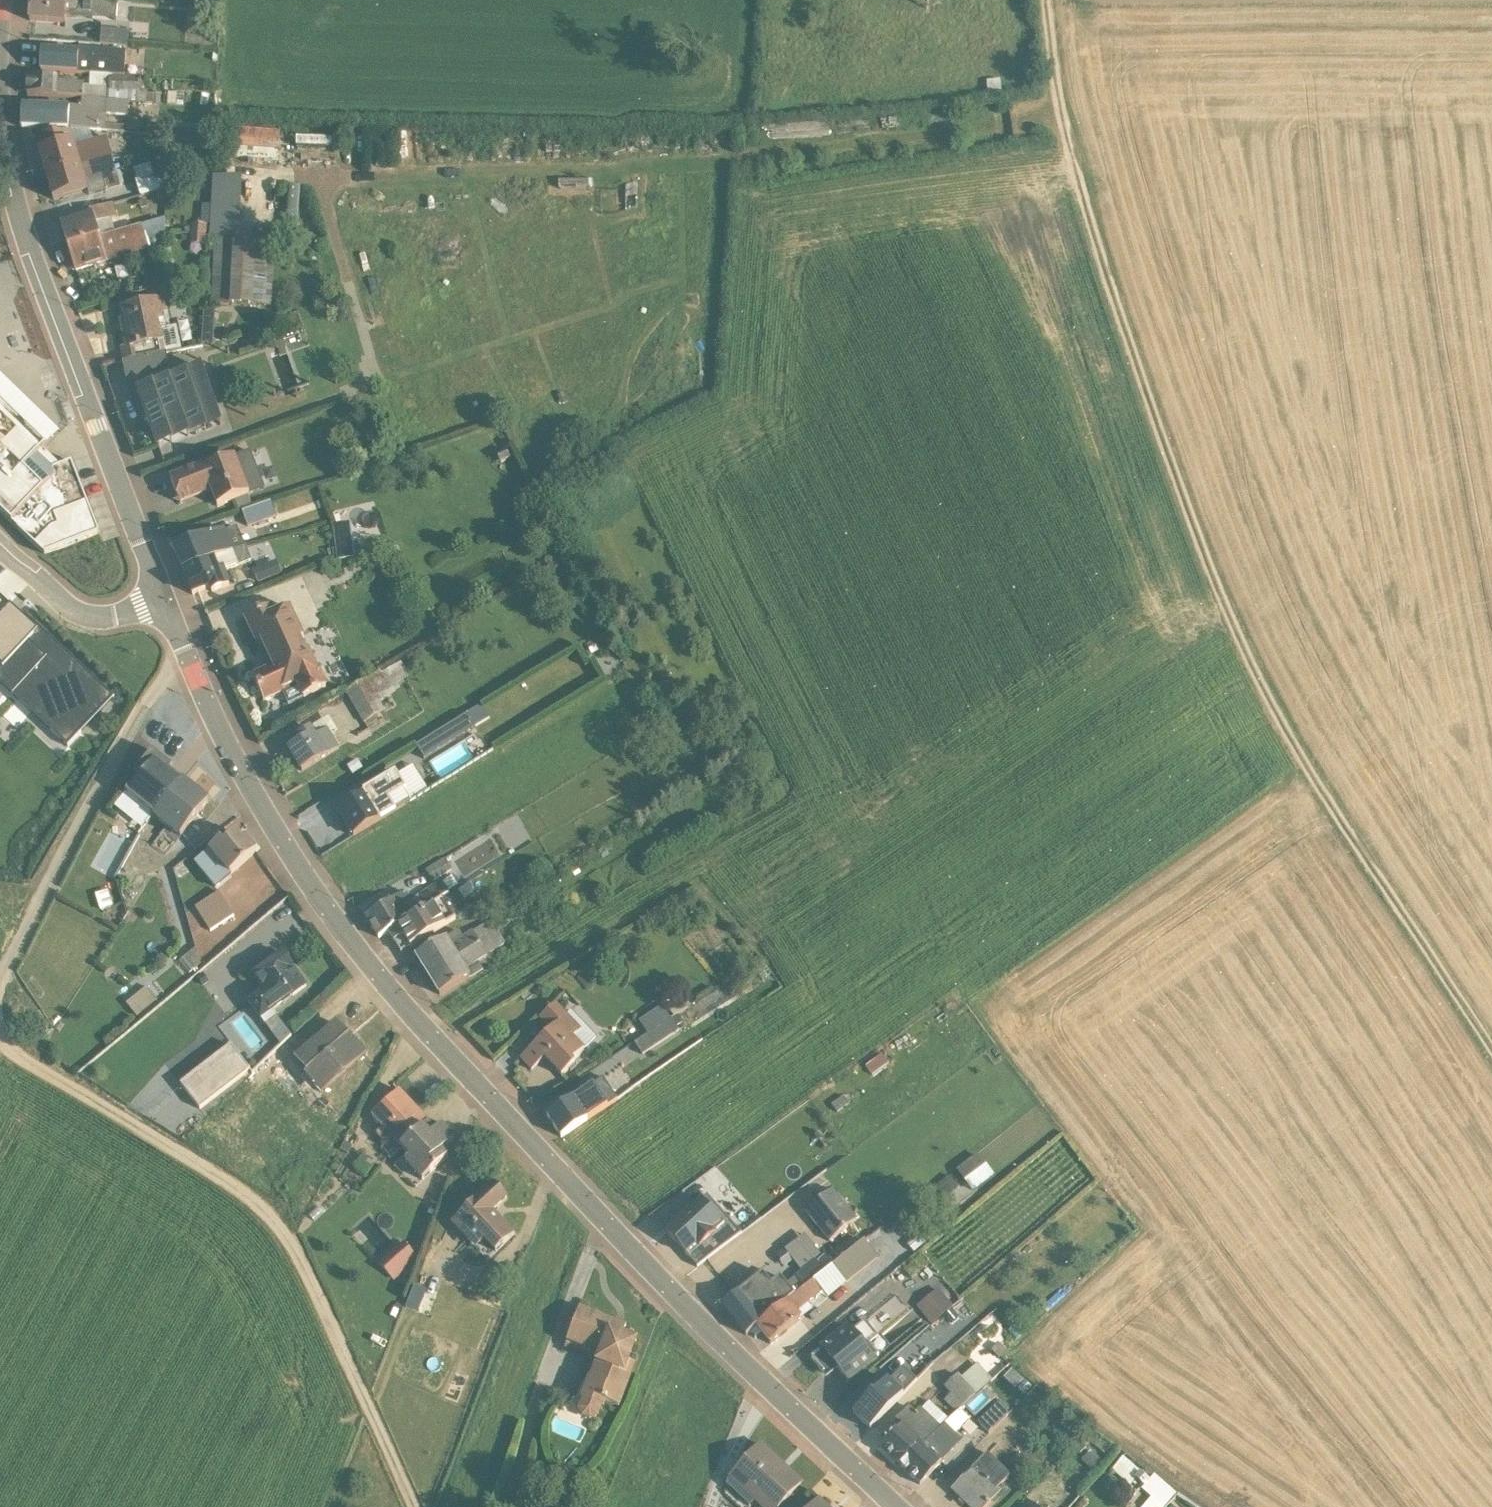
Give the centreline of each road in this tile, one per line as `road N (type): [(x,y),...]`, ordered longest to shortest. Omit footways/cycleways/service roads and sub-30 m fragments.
road 1 (track): [(1042,0),(1063,140),(1124,340),(1239,649),(1348,844),(1491,1068)]
road 2 (residential): [(168,611),(226,755),(313,900),(374,980),(736,1363),(889,1506)]
road 3 (track): [(413,1506),(295,1253),(265,1217),(231,1188),(0,1048)]
road 4 (residential): [(1,0),(8,163),(28,244),(168,611)]
road 5 (track): [(0,984),(124,743),(189,665)]
road 6 (residential): [(168,611),(94,626),(68,614),(0,548)]

